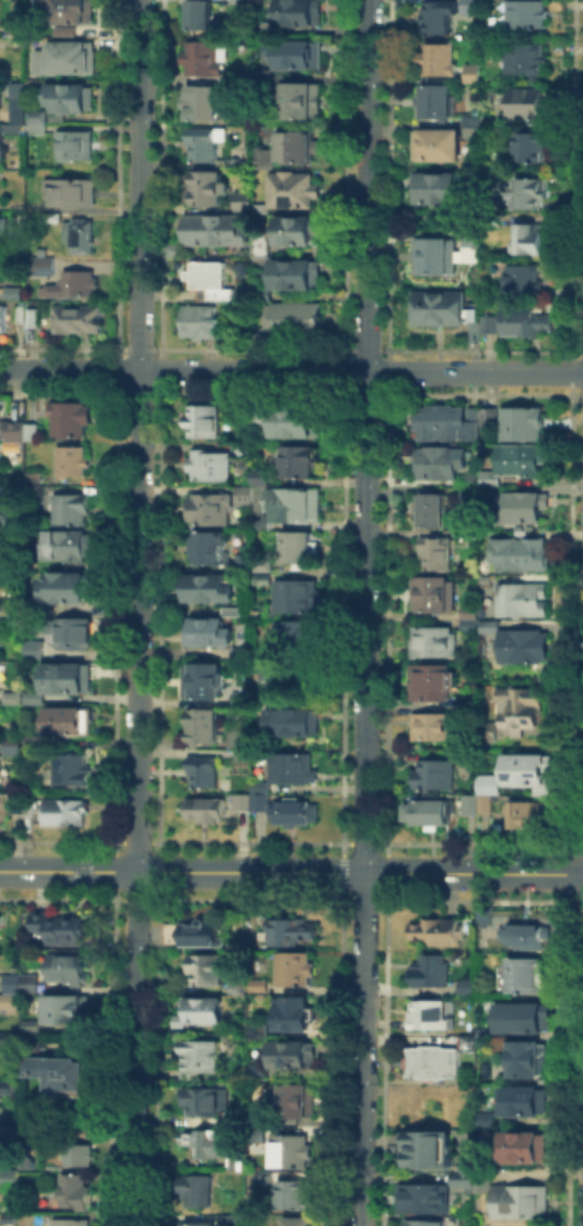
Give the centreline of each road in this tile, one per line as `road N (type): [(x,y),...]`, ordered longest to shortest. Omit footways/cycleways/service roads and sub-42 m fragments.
road 1 (residential): [(134,1225),(140,0)]
road 2 (residential): [(363,1225),(368,0)]
road 3 (residential): [(0,370),(582,373)]
road 4 (tertiary): [(0,871),(582,873)]

